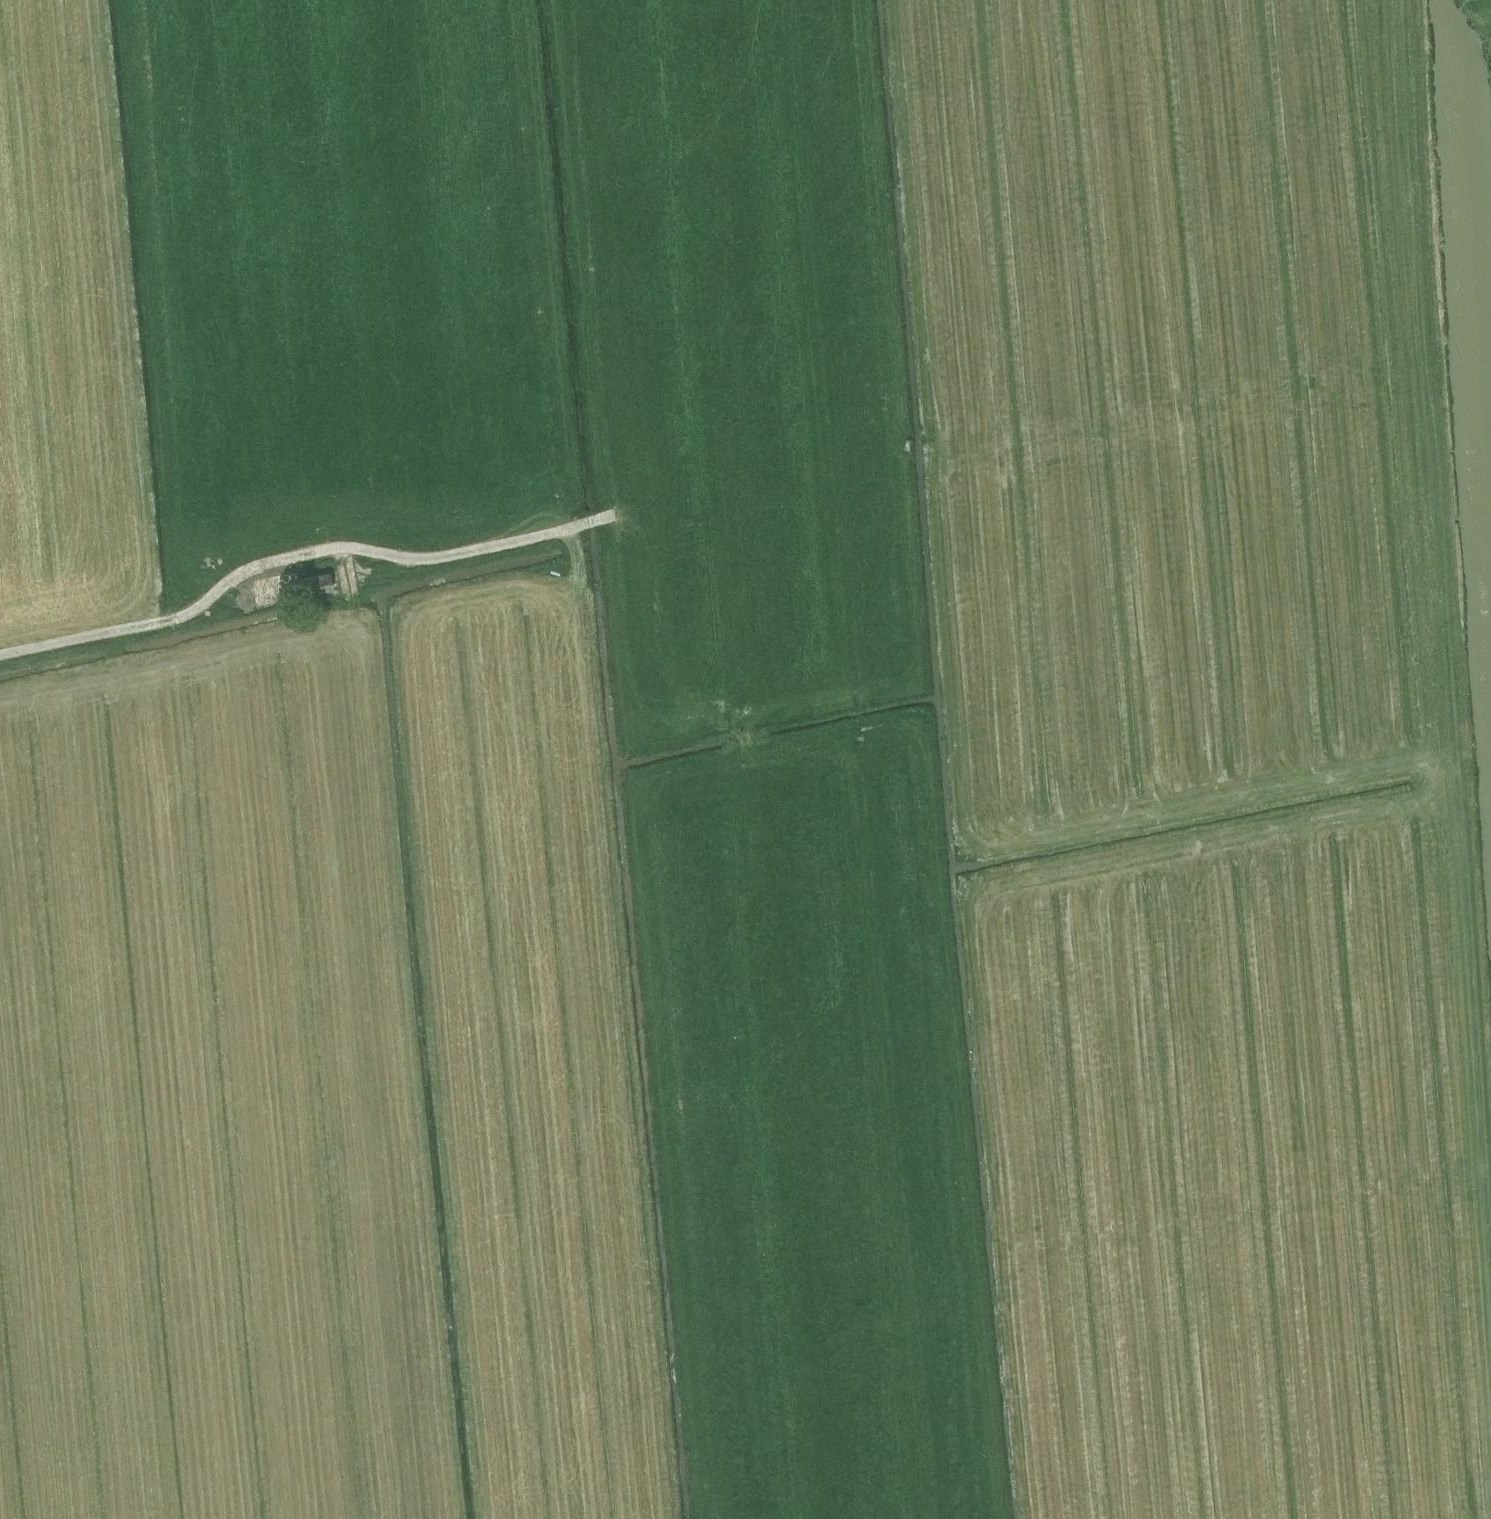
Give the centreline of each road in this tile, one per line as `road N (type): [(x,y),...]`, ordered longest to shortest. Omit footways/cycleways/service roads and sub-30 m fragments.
road 1 (unclassified): [(0,665),(142,634),(233,567),(293,545),(357,540),(434,553),(612,517)]

